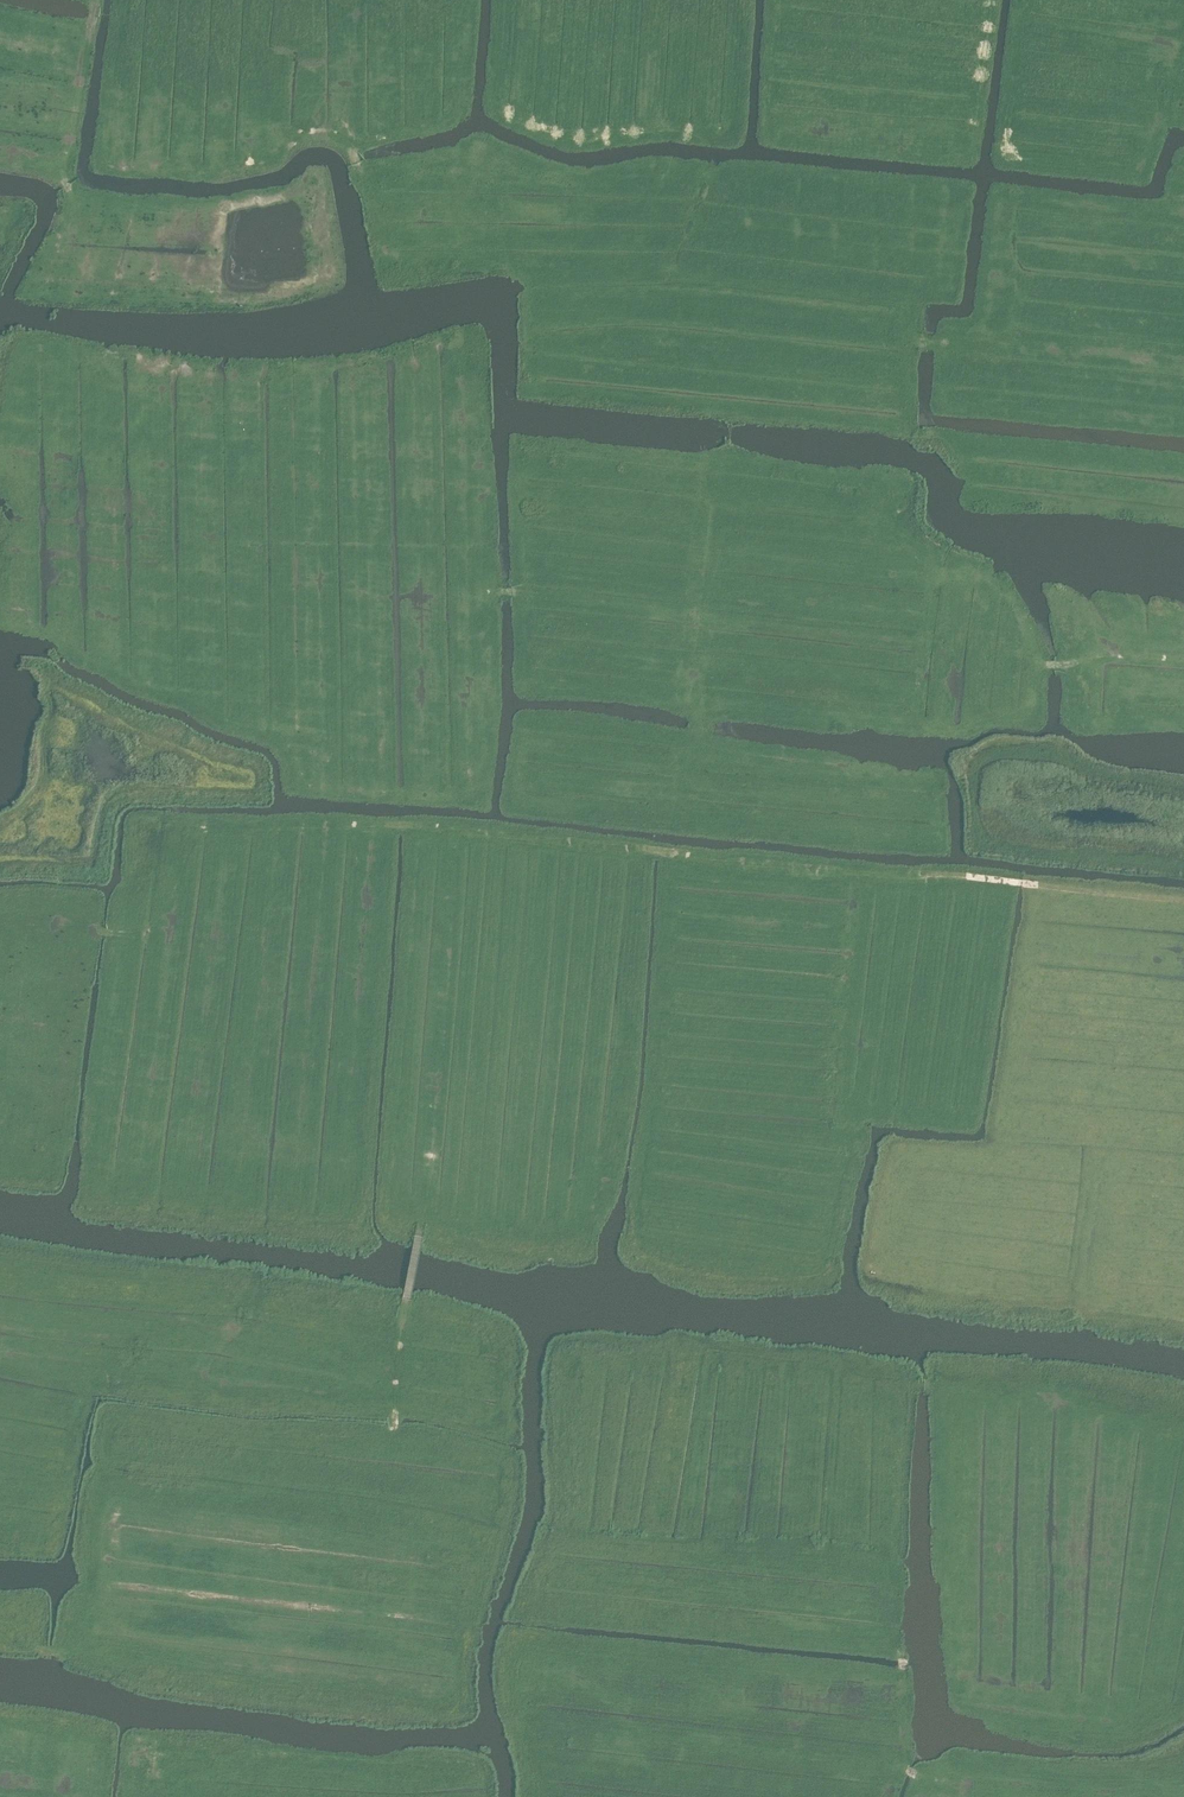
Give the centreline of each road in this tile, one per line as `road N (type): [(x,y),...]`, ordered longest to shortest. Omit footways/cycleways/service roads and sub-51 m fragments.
road 1 (track): [(330,822),(441,825),(1183,898)]

